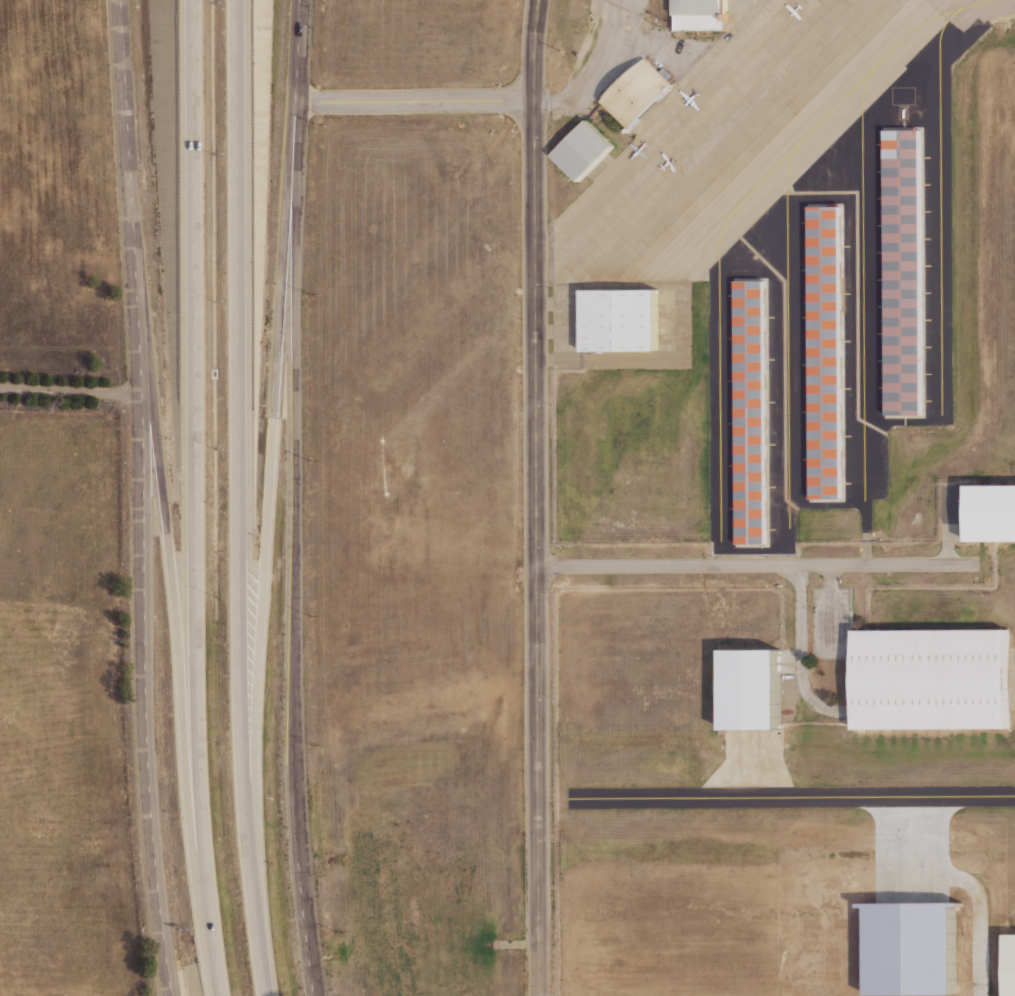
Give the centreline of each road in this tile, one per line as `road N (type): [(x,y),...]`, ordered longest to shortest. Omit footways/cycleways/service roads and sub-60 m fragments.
road 1 (secondary): [(118,0),(141,394),(150,831),(171,995)]
road 2 (motorway): [(266,995),(241,727),(237,0)]
road 3 (motorway): [(194,0),(200,795),(219,995)]
road 4 (secondary): [(313,995),(293,751),(303,0)]
road 5 (residential): [(537,995),(536,0)]
road 6 (motorway): [(259,945),(258,681),(297,192)]
road 7 (motorway): [(136,287),(208,922)]
road 8 (residential): [(297,100),(533,102)]

